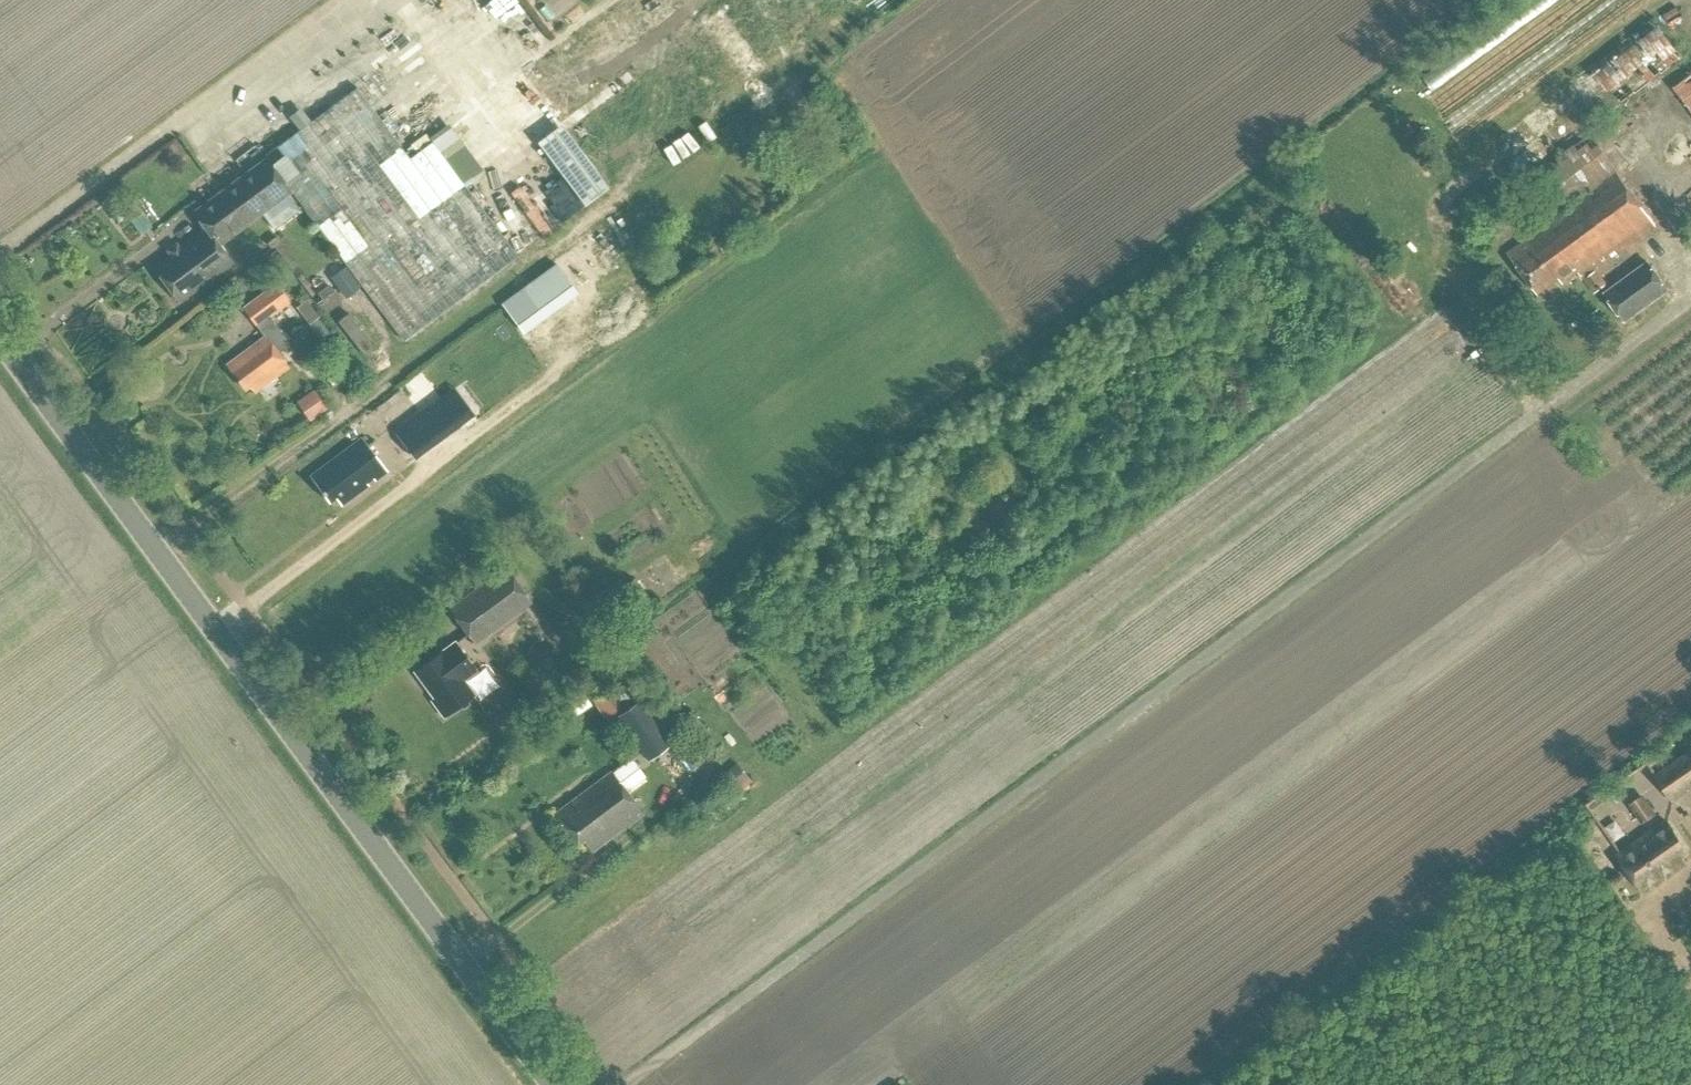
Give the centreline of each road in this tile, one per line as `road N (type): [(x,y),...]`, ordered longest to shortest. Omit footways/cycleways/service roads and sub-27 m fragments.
road 1 (tertiary): [(552,1084),(0,338)]

